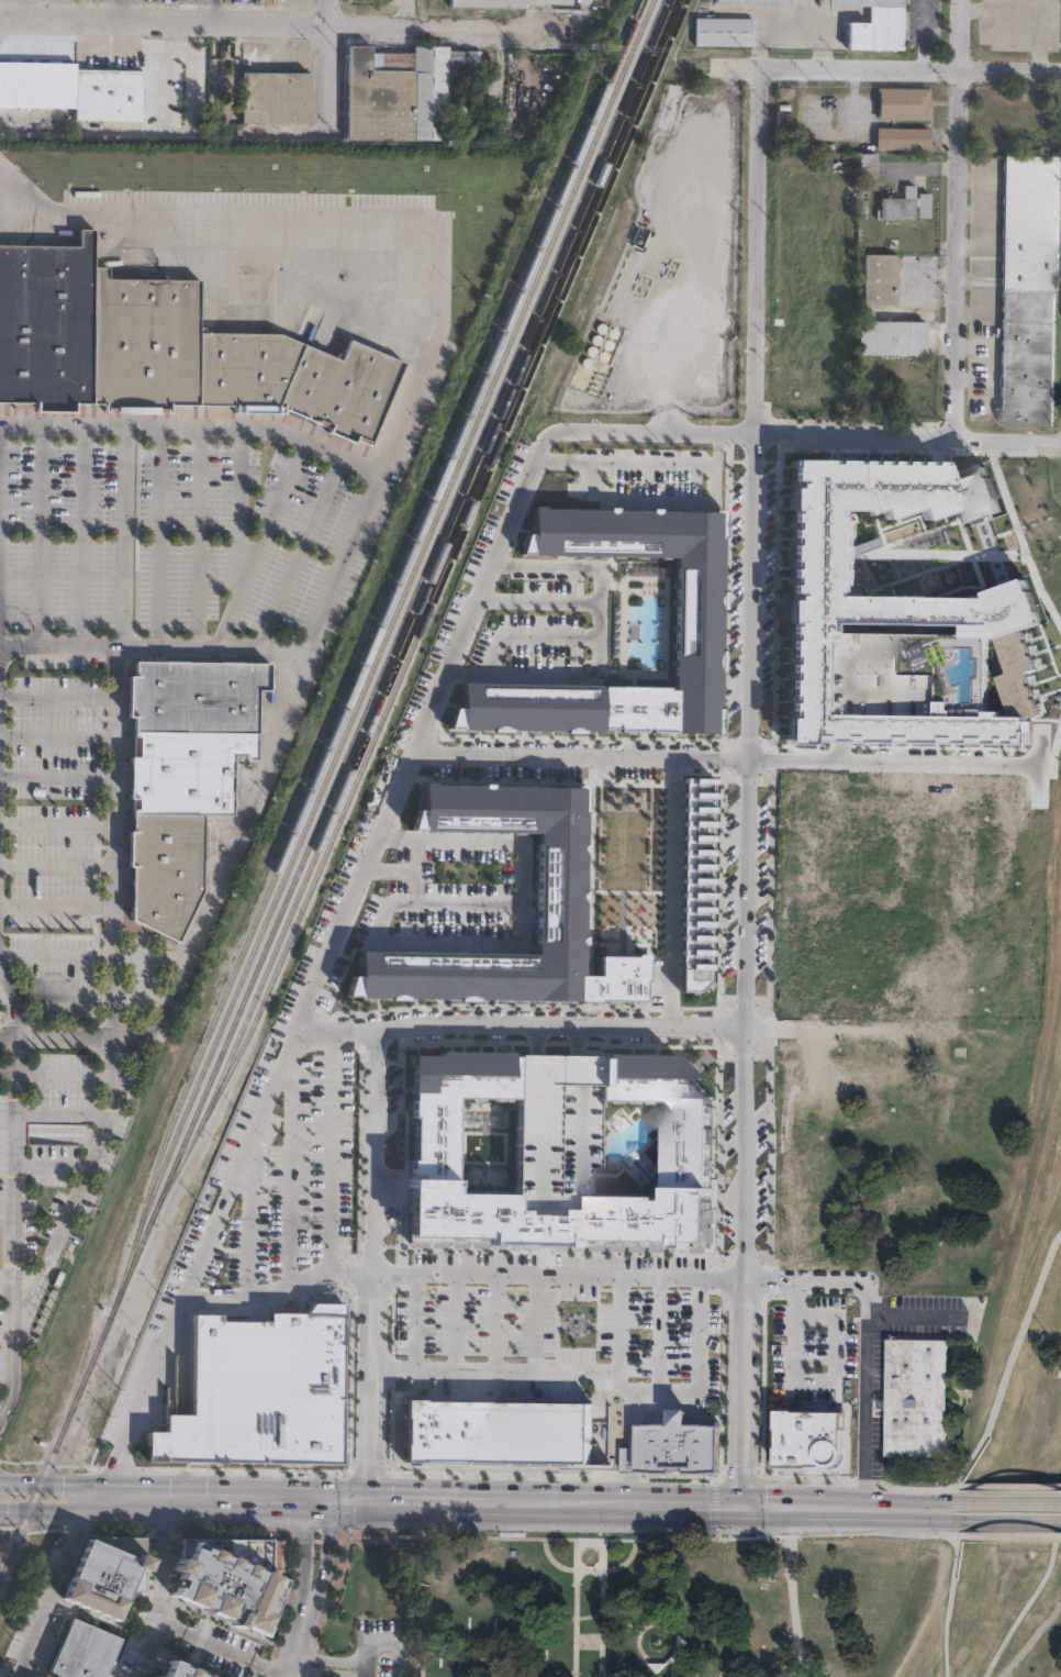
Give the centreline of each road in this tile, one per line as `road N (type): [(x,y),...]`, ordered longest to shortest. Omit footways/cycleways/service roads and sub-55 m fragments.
road 1 (residential): [(763,68),(740,1508)]
road 2 (secondary): [(740,1508),(0,1494)]
road 3 (residential): [(606,27),(0,10)]
road 4 (residential): [(1060,446),(558,429)]
road 5 (residential): [(964,0),(956,444)]
road 6 (residential): [(1060,71),(741,68)]
road 7 (residential): [(308,649),(12,644),(0,653)]
road 8 (secondary): [(964,1501),(772,1496),(740,1508)]
road 9 (secondary): [(740,1508),(772,1518),(964,1521)]
road 10 (residential): [(159,1498),(160,1622),(141,1676)]
road 11 (residential): [(145,1036),(0,1034)]
road 12 (residential): [(331,0),(331,137)]
road 13 (residential): [(369,1500),(364,1545),(316,1610)]

